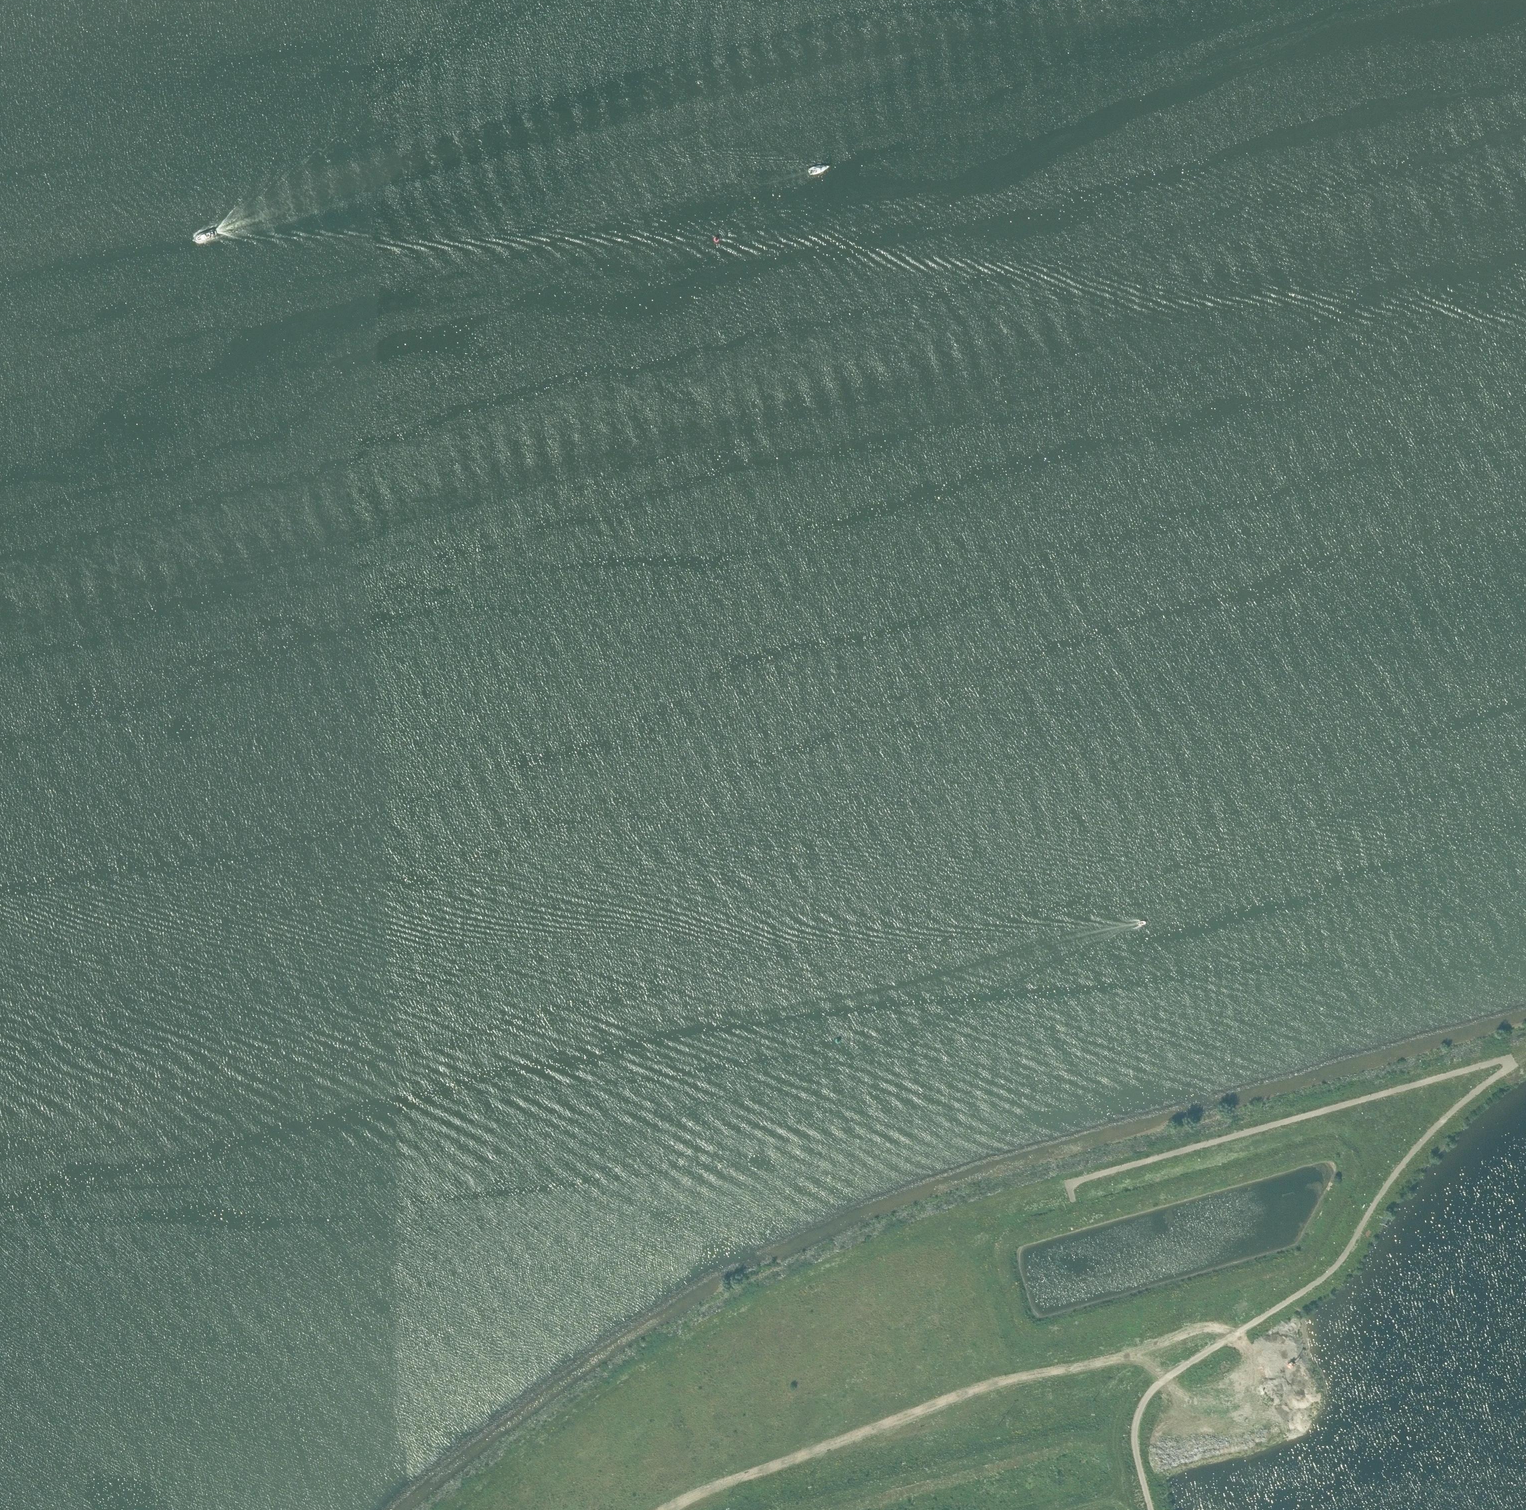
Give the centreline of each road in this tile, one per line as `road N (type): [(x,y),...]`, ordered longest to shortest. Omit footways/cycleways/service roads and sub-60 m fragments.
road 1 (track): [(1129,1509),(1111,1439),(1075,1436),(807,1509)]

